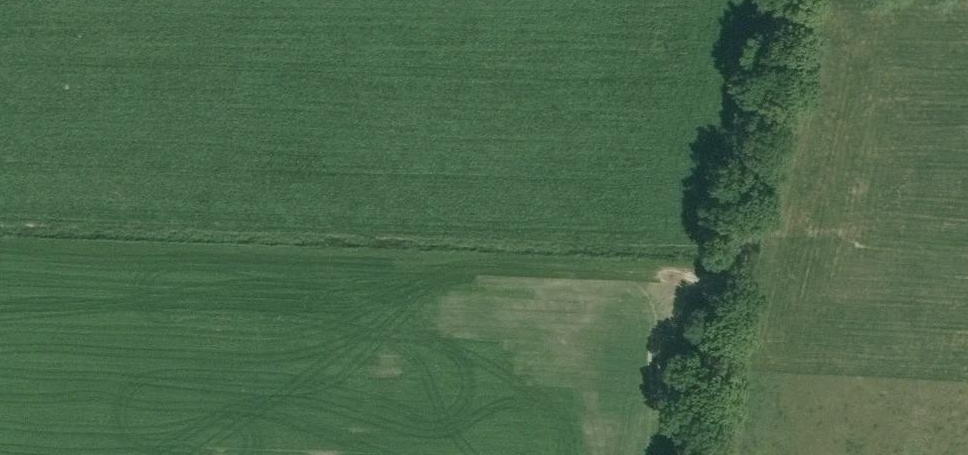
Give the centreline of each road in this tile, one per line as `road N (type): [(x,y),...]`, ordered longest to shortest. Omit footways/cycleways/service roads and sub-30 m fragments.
road 1 (track): [(688,454),(789,0)]

